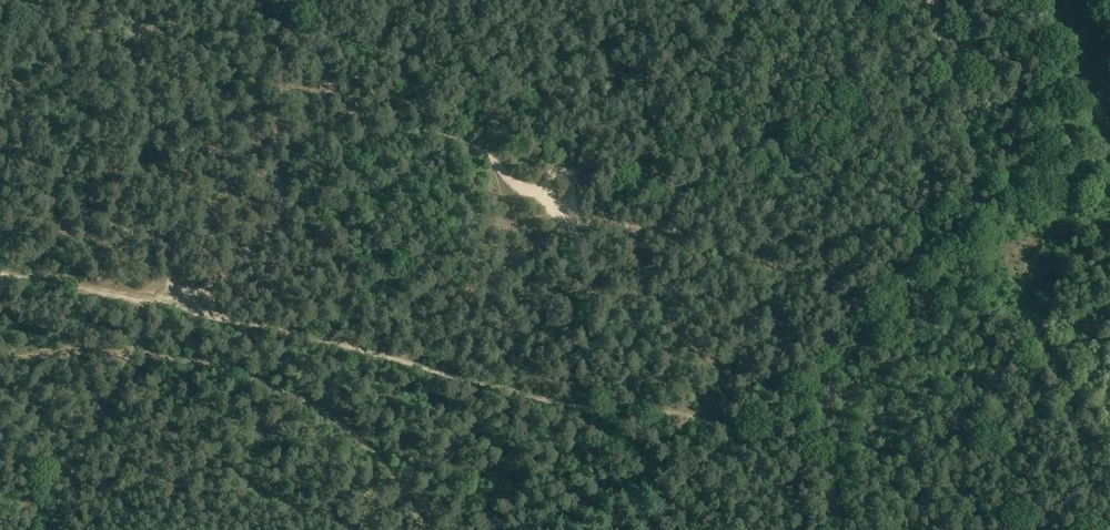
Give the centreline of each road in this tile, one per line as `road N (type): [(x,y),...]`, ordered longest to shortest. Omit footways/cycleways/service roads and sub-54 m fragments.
road 1 (track): [(826,454),(659,412),(577,410),(309,337),(0,274)]
road 2 (track): [(931,0),(920,249),(826,391),(826,454),(844,529)]
road 3 (track): [(426,529),(387,468),(316,408),(281,385),(139,348)]
road 4 (track): [(139,348),(55,529)]
road 5 (track): [(139,348),(96,343),(0,354)]

